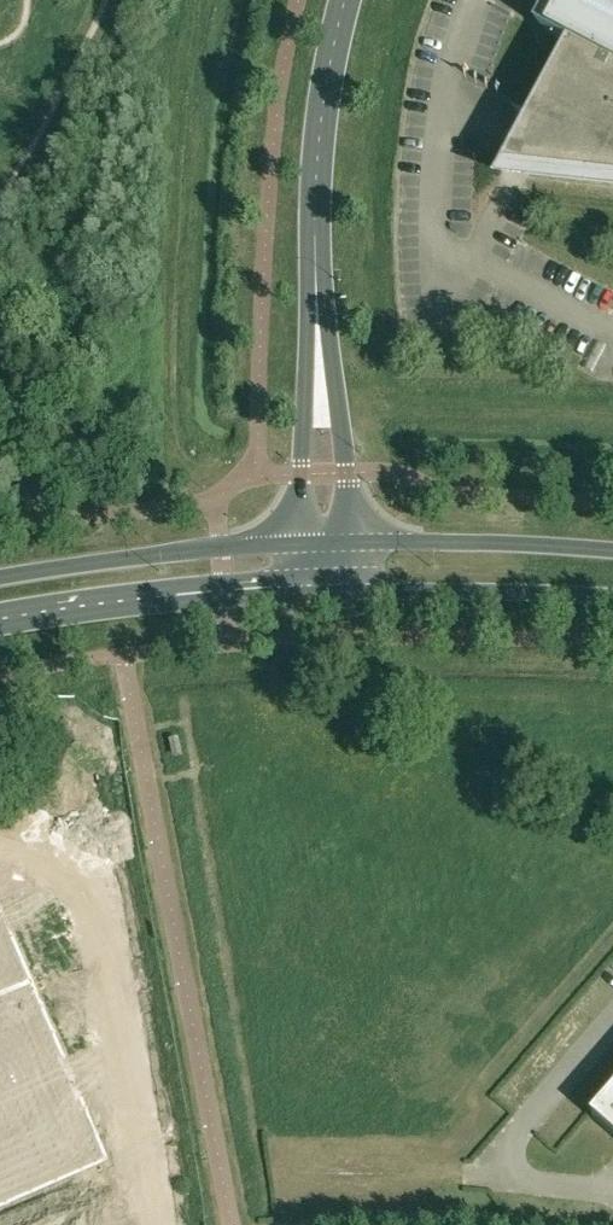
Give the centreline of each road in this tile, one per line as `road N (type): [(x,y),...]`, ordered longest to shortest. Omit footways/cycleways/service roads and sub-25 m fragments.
road 1 (unclassified): [(328,541),(315,202),(323,106),(344,0)]
road 2 (tertiary): [(0,626),(330,591)]
road 3 (tertiary): [(328,541),(199,547),(0,576)]
road 4 (tertiary): [(612,550),(328,541)]
road 5 (tertiary): [(330,591),(612,596)]

